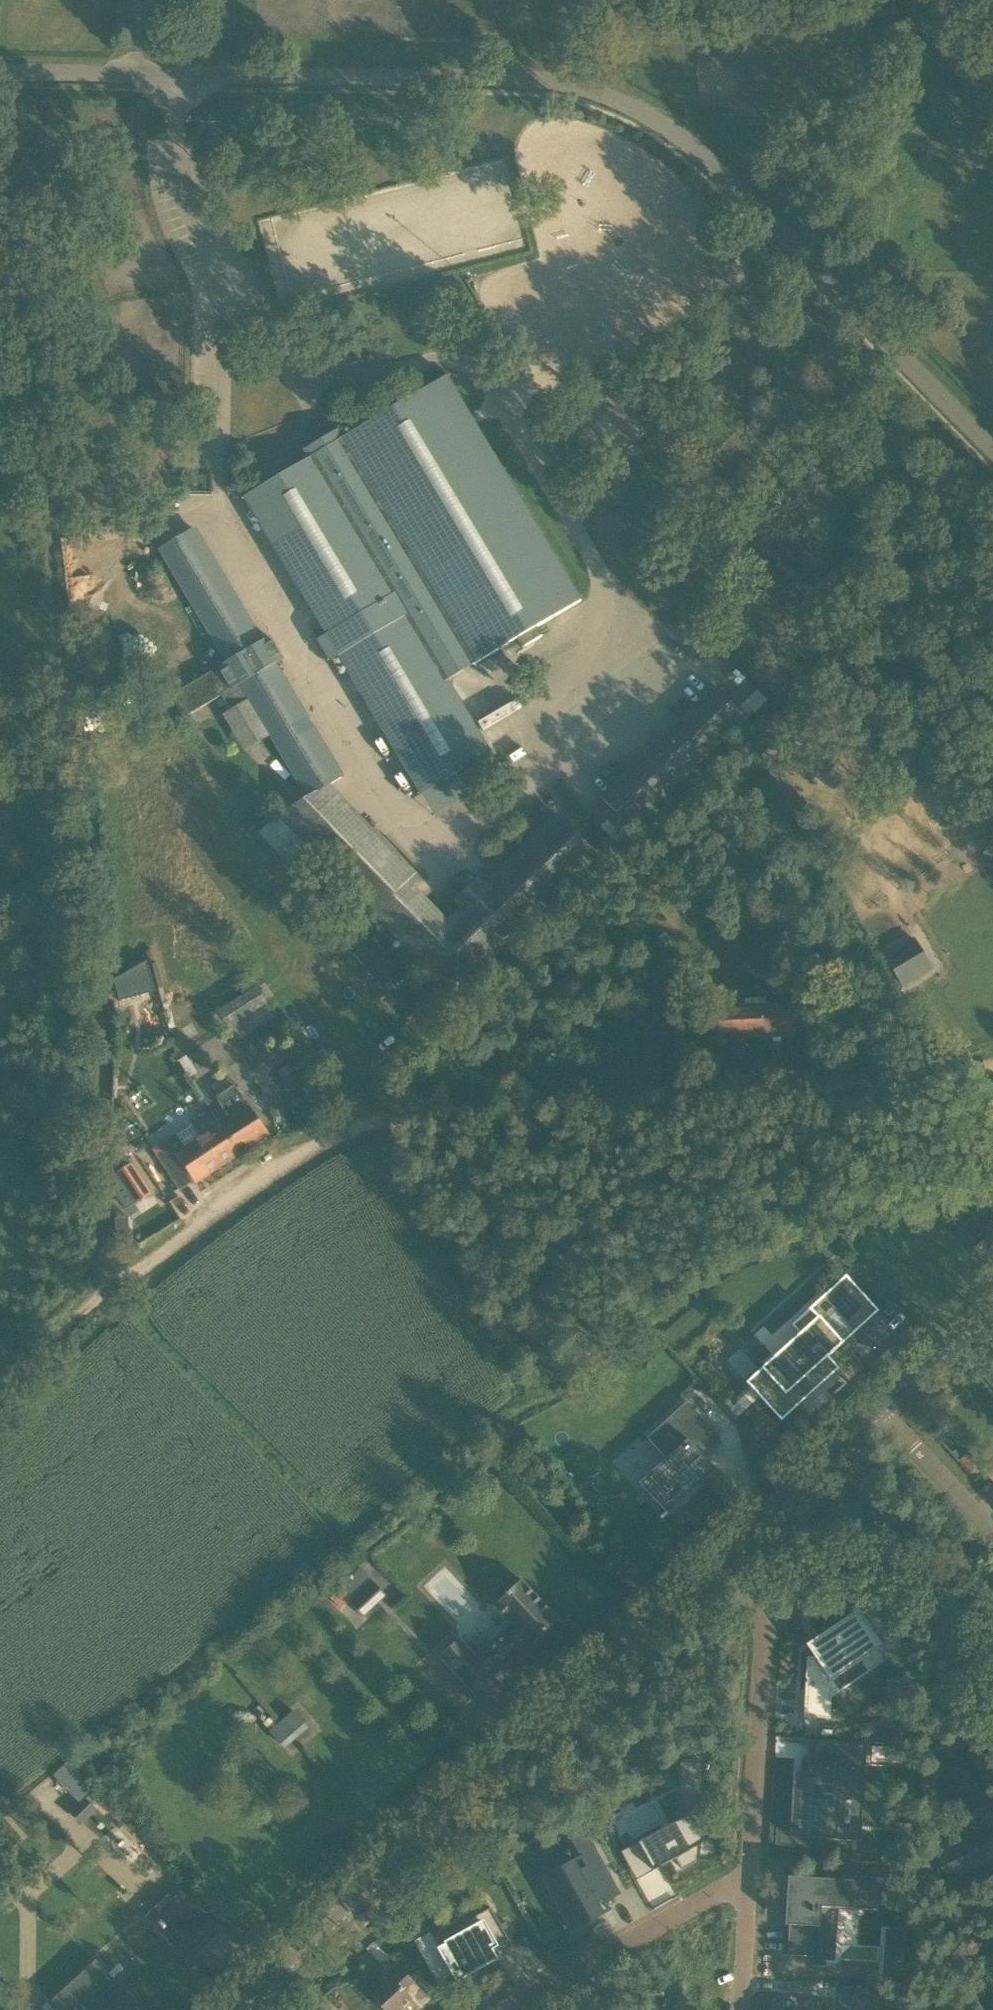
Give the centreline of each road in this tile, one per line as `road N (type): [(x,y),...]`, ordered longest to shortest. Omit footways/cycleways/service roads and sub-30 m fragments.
road 1 (unclassified): [(992,459),(652,118),(594,87),(555,79),(0,72)]
road 2 (track): [(111,1266),(284,1150),(469,1113),(850,1071),(992,1070)]
road 3 (tertiary): [(230,2009),(747,1533)]
road 4 (track): [(74,695),(10,72)]
road 5 (track): [(111,1266),(97,926),(74,695)]
road 6 (residential): [(745,1627),(788,1589),(841,1571),(895,1577),(934,1598),(992,1704)]
road 7 (residential): [(488,2009),(740,1880)]
road 8 (residential): [(740,1880),(745,1627)]
road 9 (tertiary): [(747,1533),(879,1412)]
road 10 (track): [(0,1394),(111,1266)]
road 11 (residential): [(879,1412),(992,1538)]
road 12 (tertiary): [(879,1412),(992,1311)]
road 13 (residential): [(737,2009),(740,1880)]

